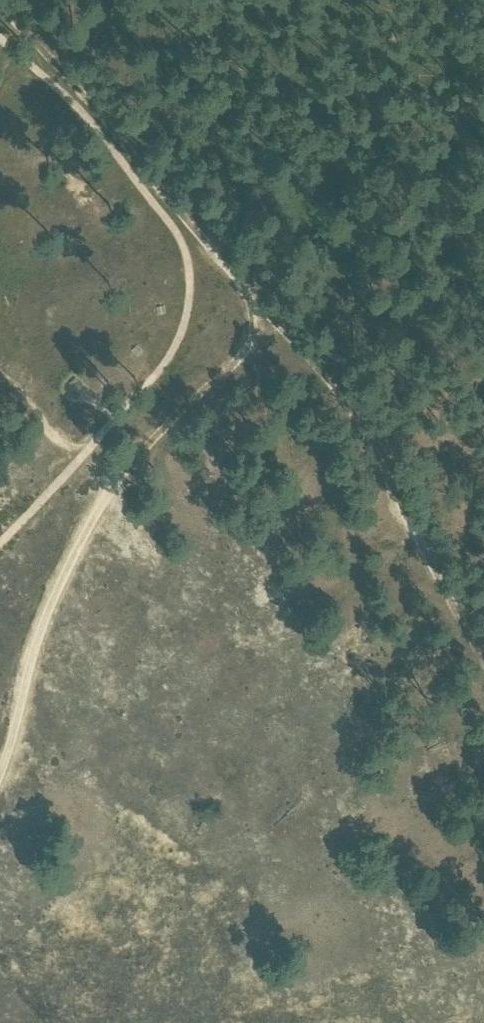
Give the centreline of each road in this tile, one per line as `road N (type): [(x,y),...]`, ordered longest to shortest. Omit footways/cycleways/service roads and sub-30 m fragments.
road 1 (track): [(0,763),(38,638),(106,491),(224,363),(279,318),(483,297)]
road 2 (track): [(111,143),(181,34),(215,15),(297,0)]

